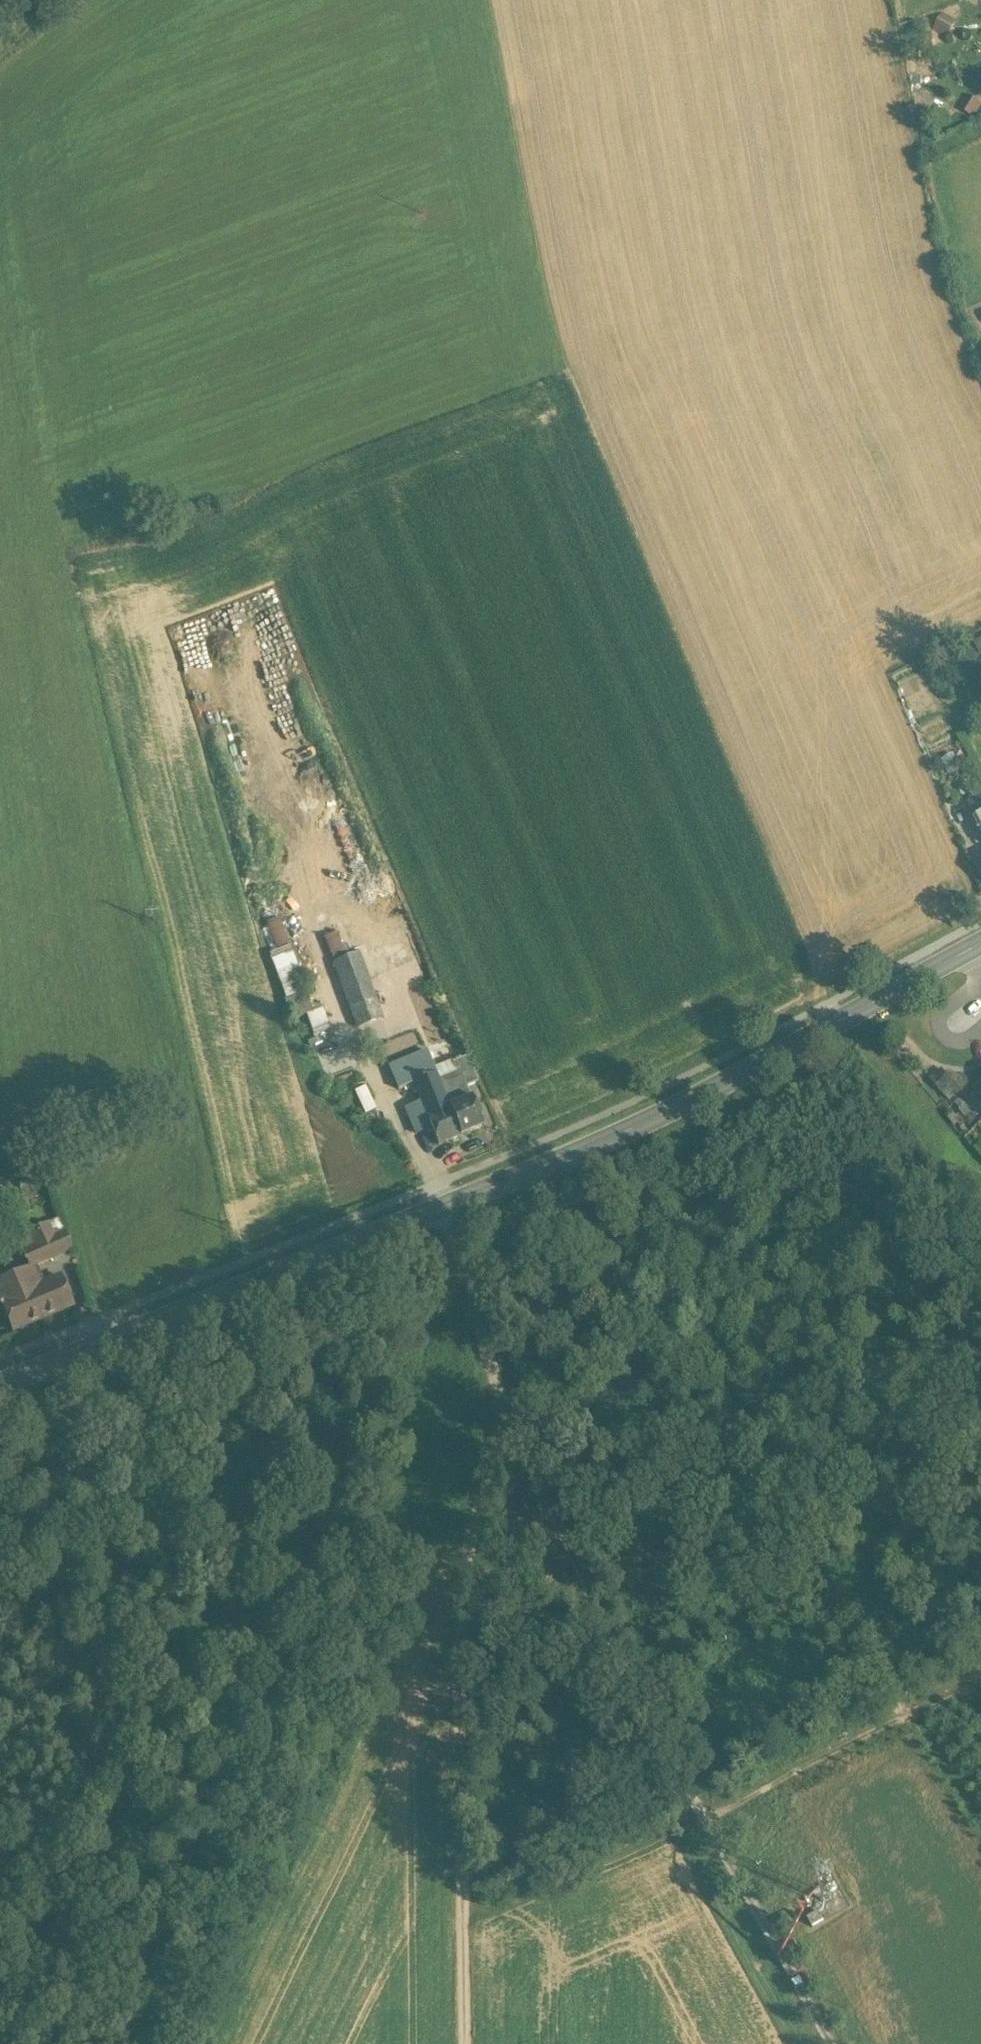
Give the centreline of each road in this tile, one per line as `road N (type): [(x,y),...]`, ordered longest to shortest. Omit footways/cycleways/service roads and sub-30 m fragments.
road 1 (secondary): [(0,1384),(689,1103),(980,944)]
road 2 (track): [(436,1210),(509,1427),(468,1565),(470,2043)]
road 3 (track): [(831,2043),(704,1816),(509,1427)]
road 4 (track): [(471,1907),(704,1816),(980,1678)]

